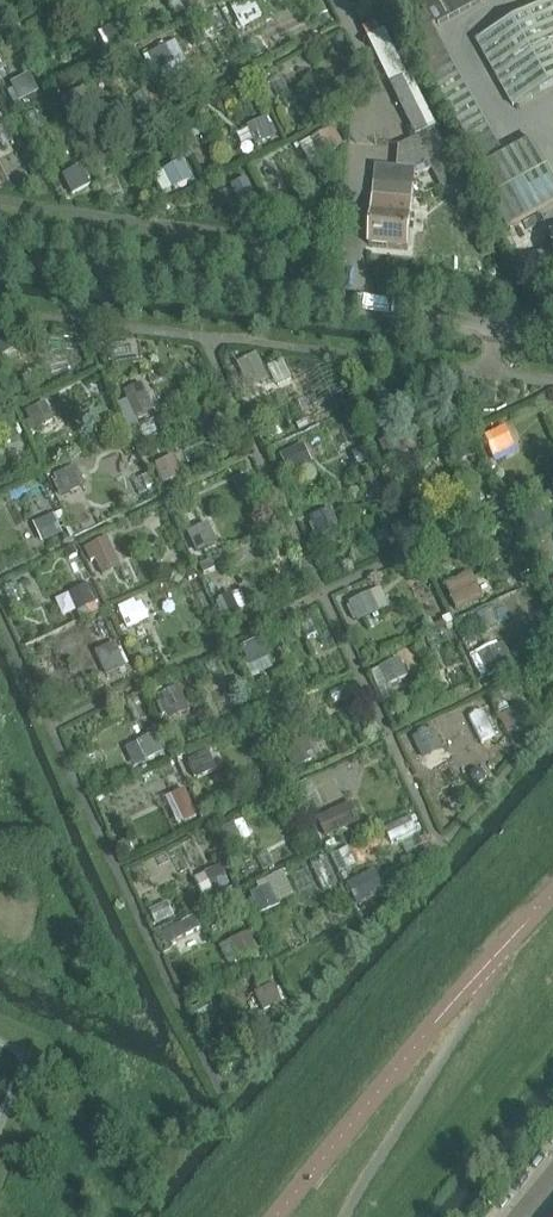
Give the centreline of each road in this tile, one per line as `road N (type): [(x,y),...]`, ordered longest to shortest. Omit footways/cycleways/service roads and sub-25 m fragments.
road 1 (unclassified): [(0,258),(552,331)]

